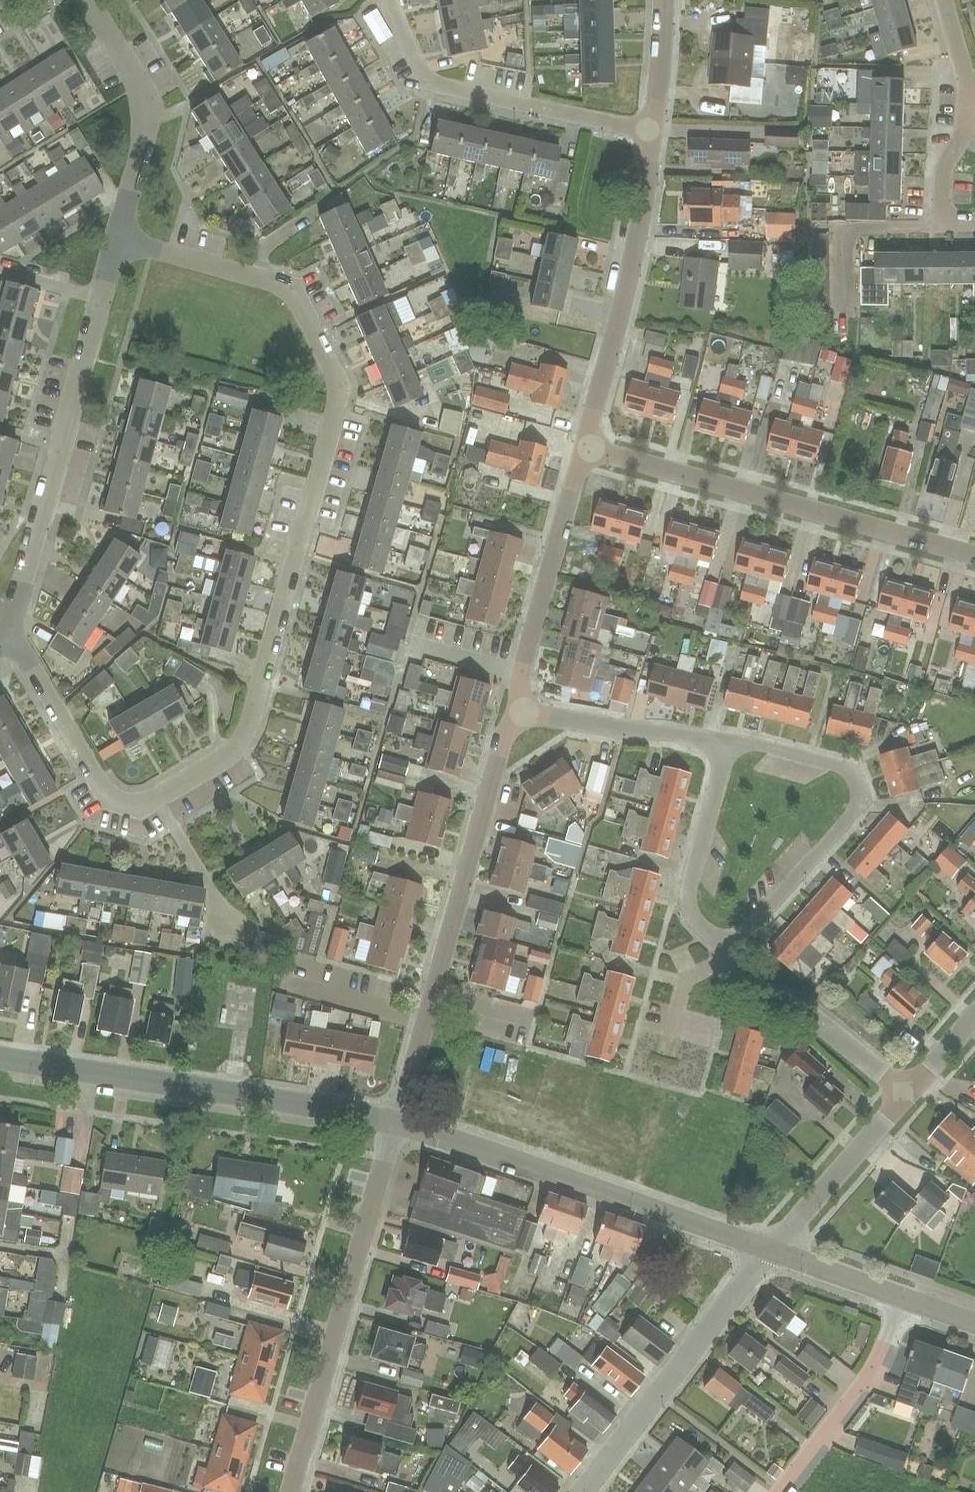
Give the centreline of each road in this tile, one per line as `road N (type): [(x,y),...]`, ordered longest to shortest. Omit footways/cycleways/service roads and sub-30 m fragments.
road 1 (residential): [(10,626),(104,792),(123,806),(148,804),(238,749),(250,721),(338,398),(334,373),(292,288),(118,242)]
road 2 (residential): [(396,1123),(501,744),(522,714)]
road 3 (residential): [(974,556),(586,446)]
road 4 (tertiary): [(0,1056),(396,1123)]
road 5 (residential): [(118,242),(10,626)]
road 6 (tertiary): [(771,1248),(396,1123)]
road 7 (residential): [(291,1491),(396,1123)]
road 8 (residential): [(726,960),(861,806),(848,767),(729,744)]
road 9 (residential): [(586,446),(629,275),(654,132)]
road 10 (residential): [(654,132),(425,78),(392,0)]
road 11 (residential): [(580,1491),(771,1248)]
road 12 (residential): [(522,714),(521,674),(586,446)]
road 13 (residential): [(118,242),(146,104),(89,0)]
road 14 (residential): [(726,960),(687,900),(729,744)]
road 15 (residential): [(778,1491),(870,1375),(906,1298)]
road 16 (residential): [(906,1093),(808,1014),(758,993),(726,960)]
road 17 (residential): [(729,744),(522,714)]
road 18 (residential): [(771,1248),(906,1093)]
road 19 (residential): [(941,225),(846,229),(847,312)]
road 20 (tertiary): [(906,1298),(771,1248)]
road 21 (residential): [(654,132),(664,0)]
road 22 (residential): [(974,113),(944,167),(941,225)]

